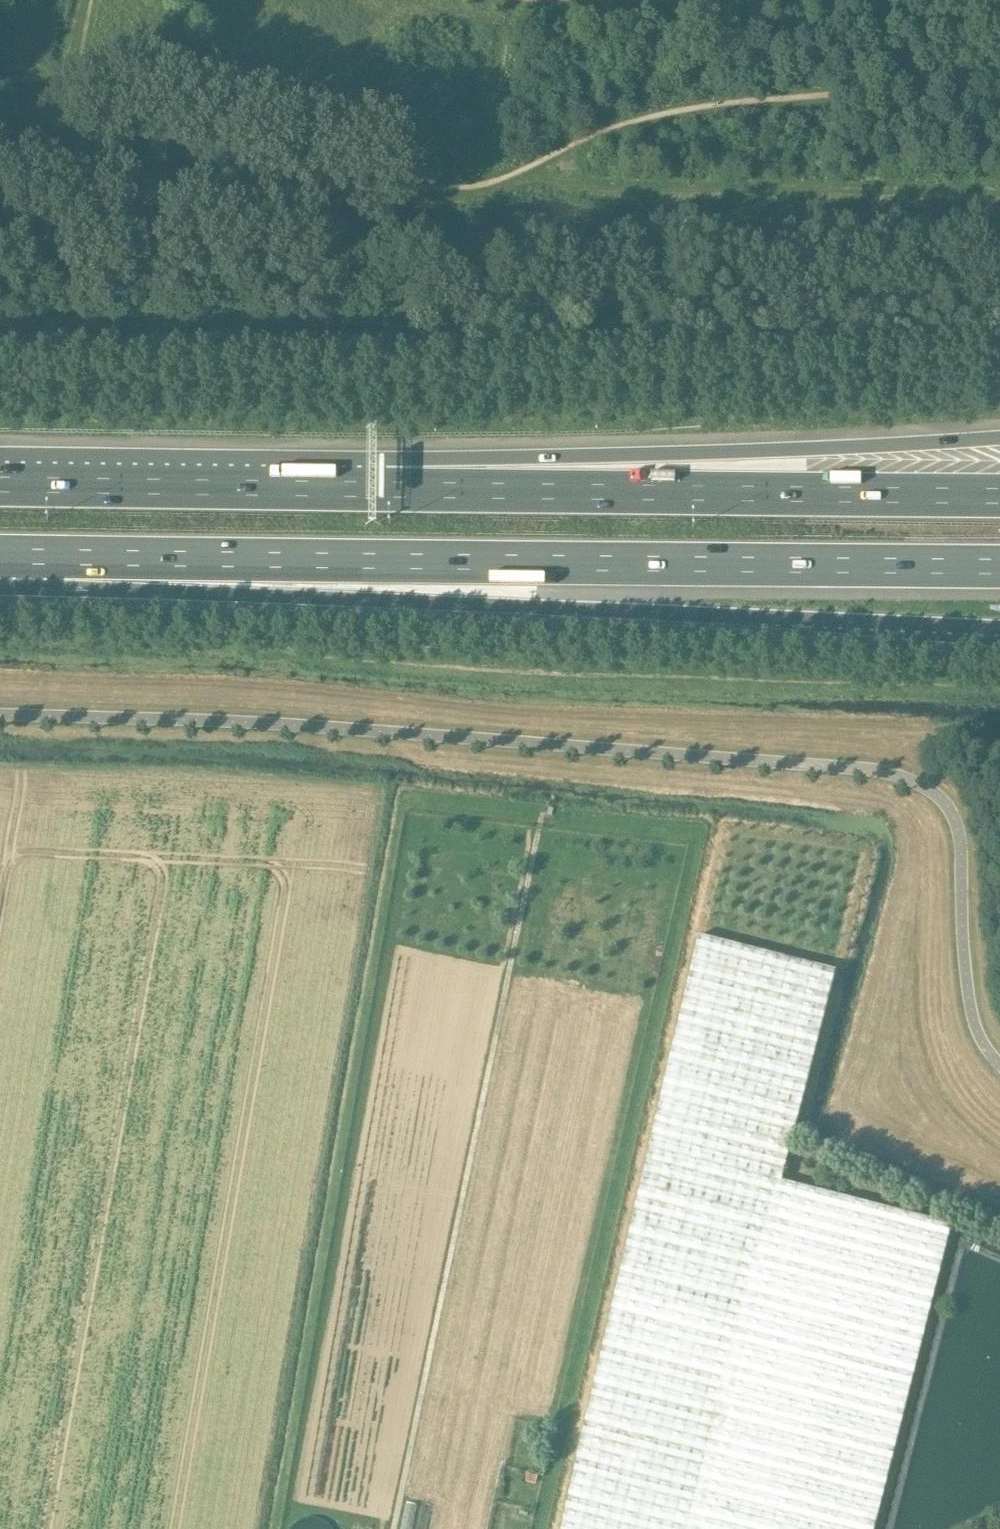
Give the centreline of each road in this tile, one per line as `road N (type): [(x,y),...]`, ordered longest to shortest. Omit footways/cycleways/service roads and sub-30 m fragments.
road 1 (motorway): [(57,556),(536,607),(999,627)]
road 2 (motorway): [(57,556),(999,567)]
road 3 (motorway): [(999,439),(473,459),(373,489)]
road 4 (motorway): [(999,496),(373,489)]
road 5 (motorway): [(373,489),(0,484)]

